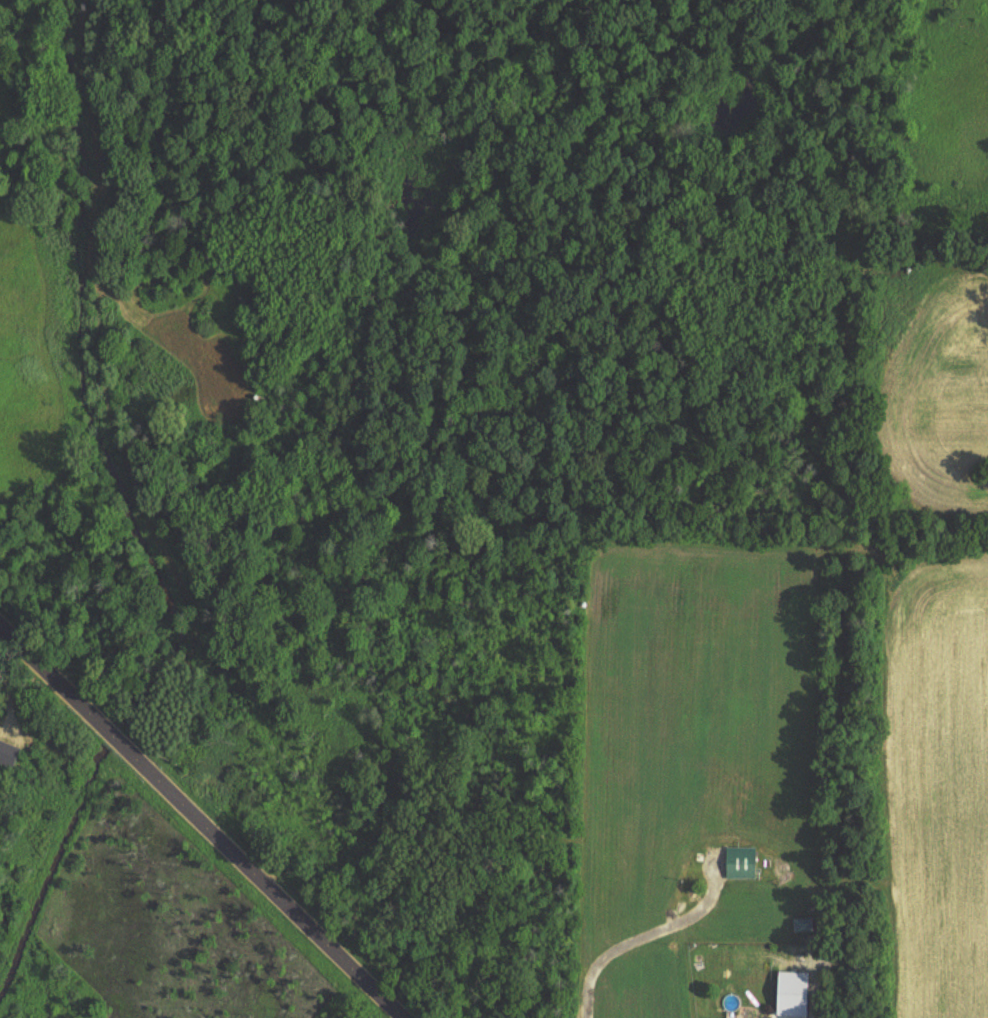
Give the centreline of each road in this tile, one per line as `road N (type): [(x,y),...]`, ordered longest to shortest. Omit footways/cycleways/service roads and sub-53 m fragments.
road 1 (secondary): [(402,1017),(0,631)]

